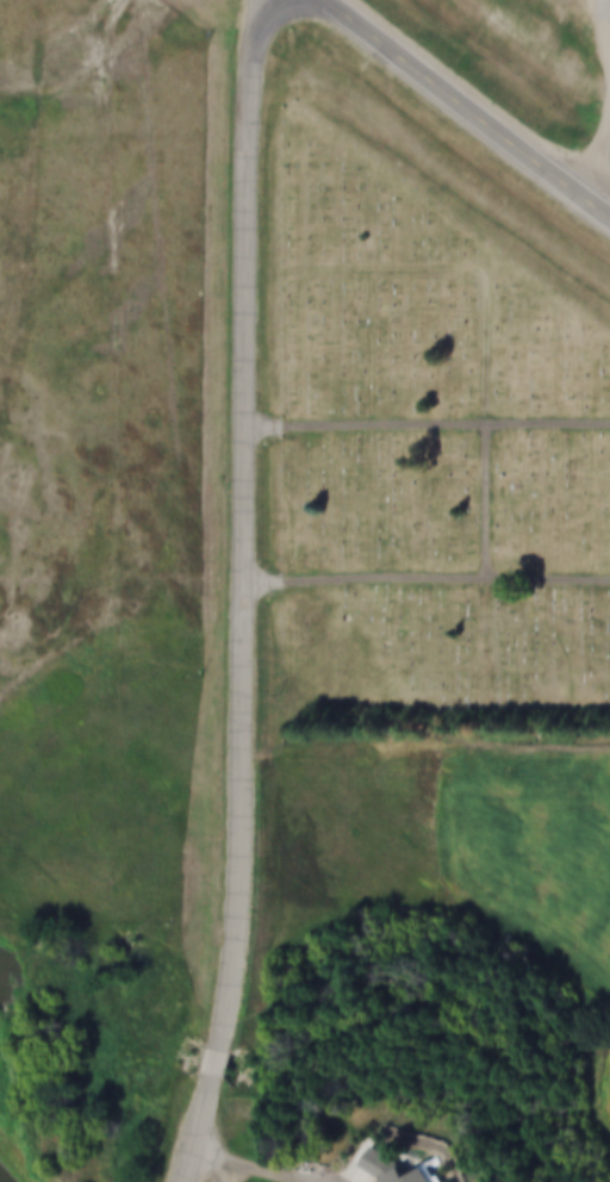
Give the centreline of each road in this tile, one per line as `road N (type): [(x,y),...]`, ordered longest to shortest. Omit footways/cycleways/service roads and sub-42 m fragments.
road 1 (residential): [(280,0),(263,30),(253,92),(245,867),(242,987),(230,1049)]
road 2 (secondary): [(609,207),(340,0)]
road 3 (track): [(0,64),(51,45),(125,0)]
road 4 (track): [(152,0),(186,10),(257,61)]

